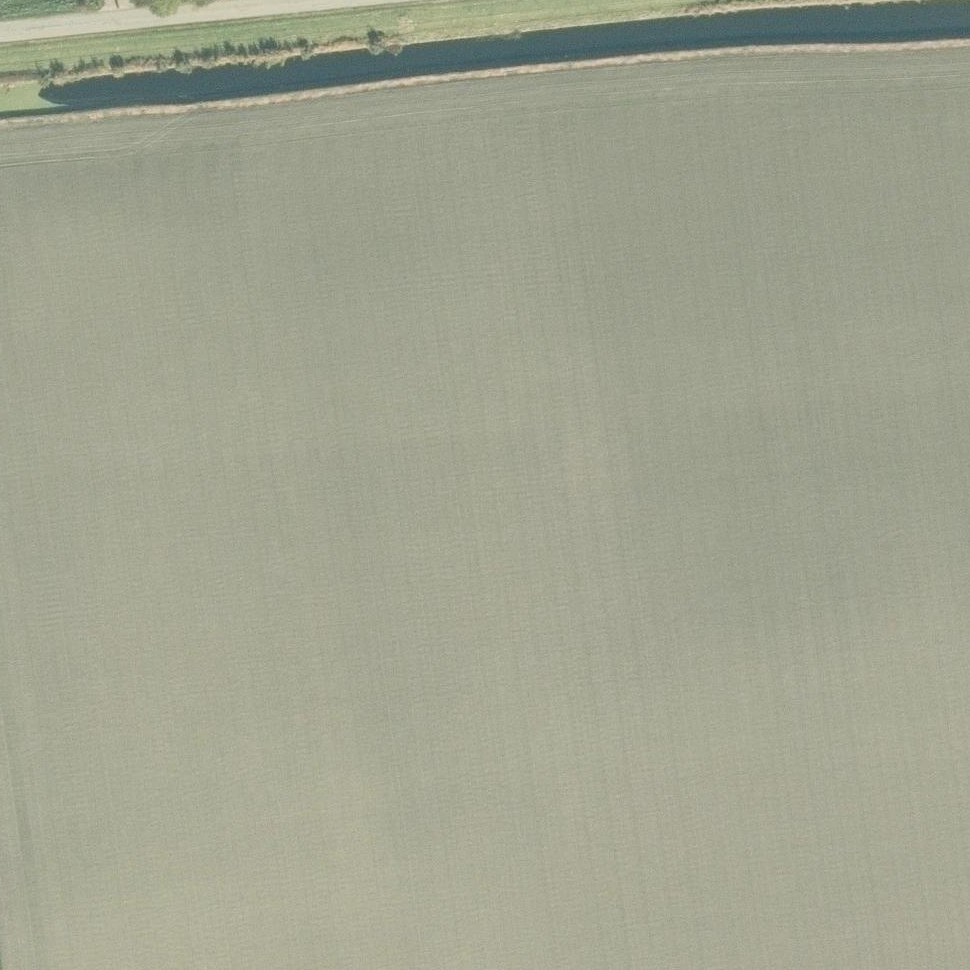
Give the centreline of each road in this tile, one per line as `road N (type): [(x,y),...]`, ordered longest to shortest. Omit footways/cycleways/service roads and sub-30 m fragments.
road 1 (tertiary): [(0,33),(324,0)]

